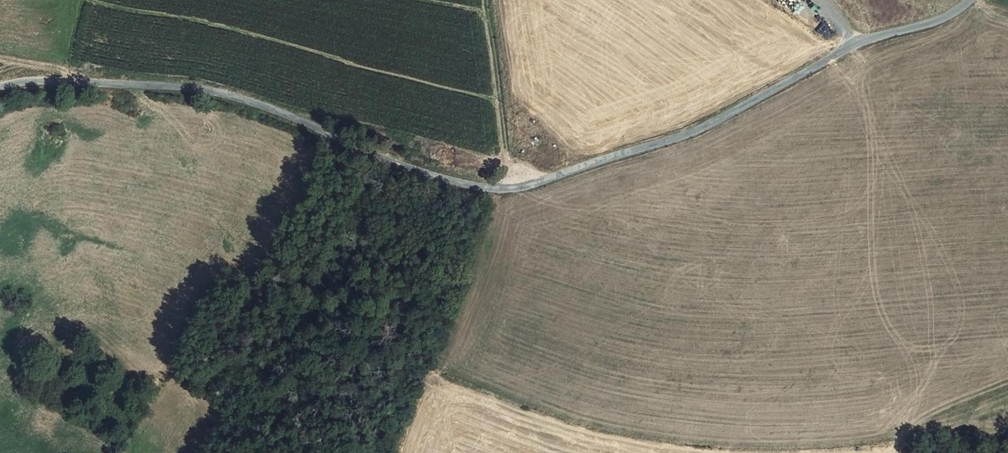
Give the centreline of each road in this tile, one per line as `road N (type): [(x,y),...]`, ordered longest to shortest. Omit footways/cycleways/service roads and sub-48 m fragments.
road 1 (unclassified): [(973,0),(846,48),(676,141),(515,191),(445,182),(244,102),(194,90),(52,81),(0,91)]

